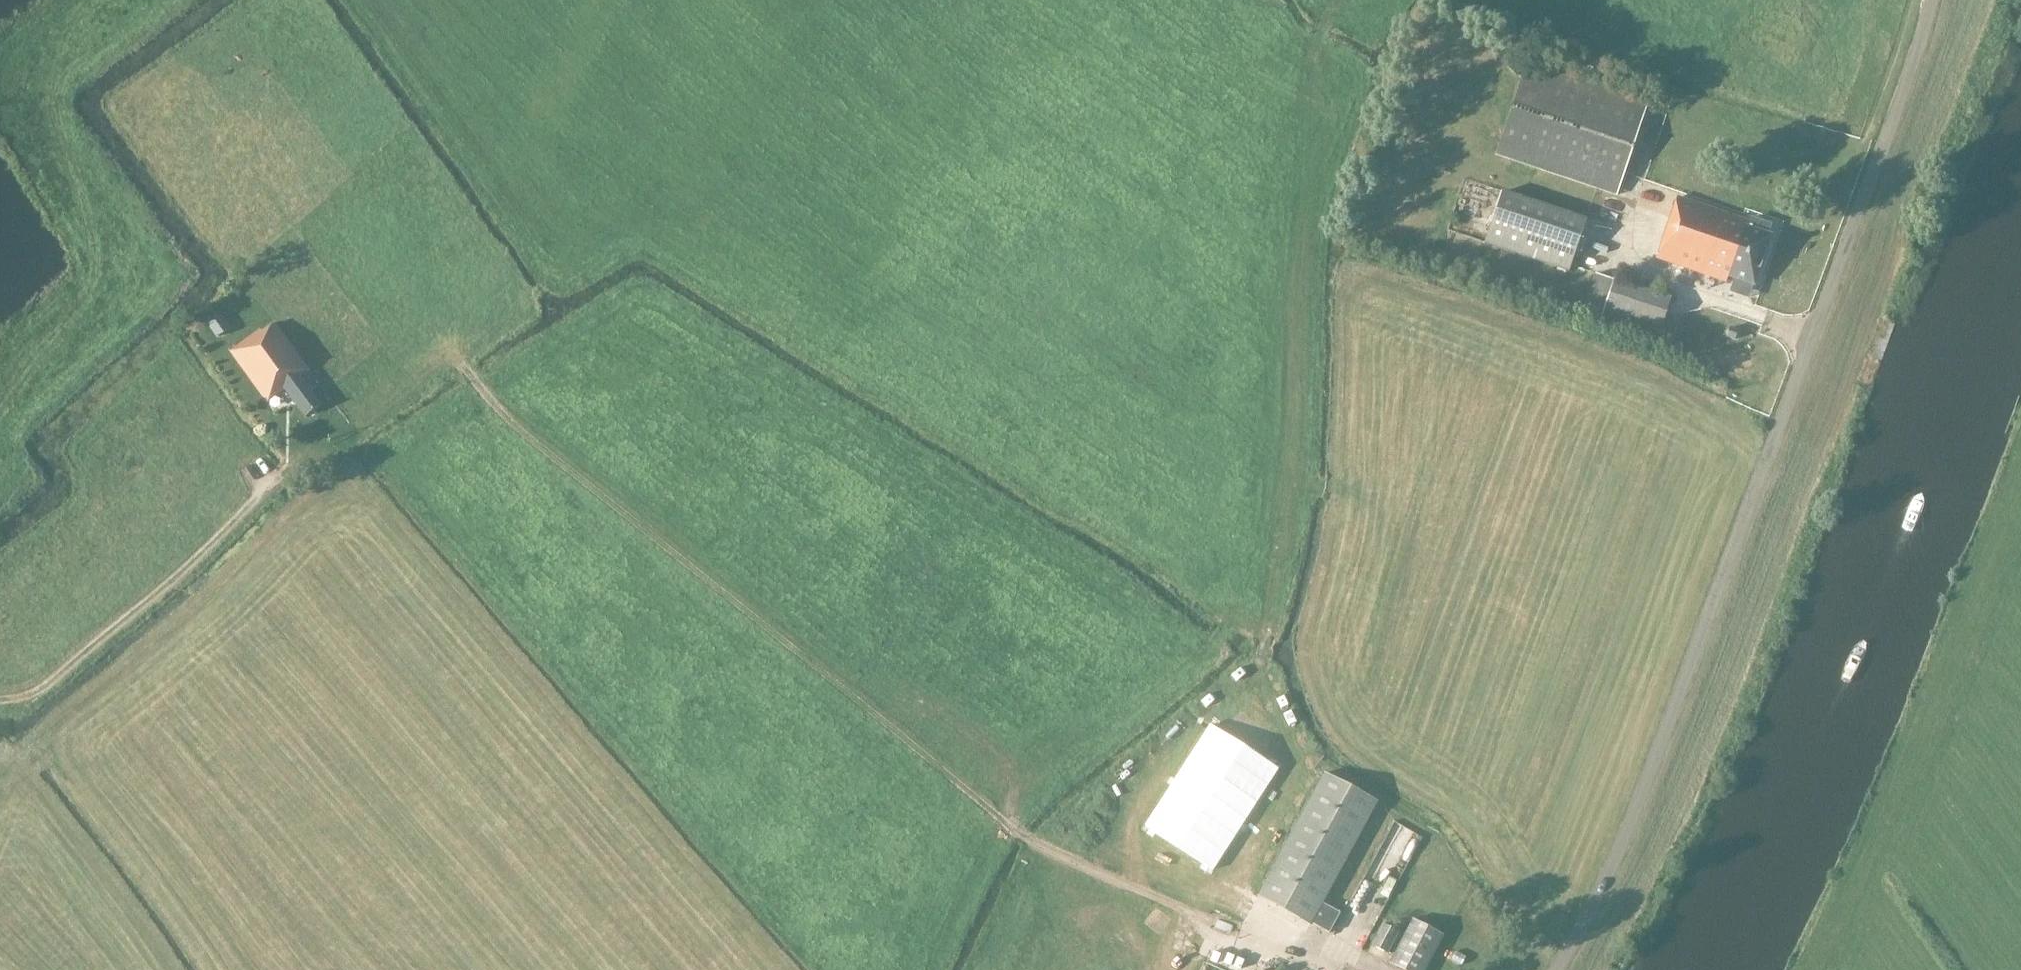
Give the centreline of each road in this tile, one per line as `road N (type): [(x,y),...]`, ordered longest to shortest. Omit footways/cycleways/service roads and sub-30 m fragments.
road 1 (unclassified): [(1558,969),(1658,753),(1932,0)]
road 2 (track): [(0,699),(40,691),(288,467)]

